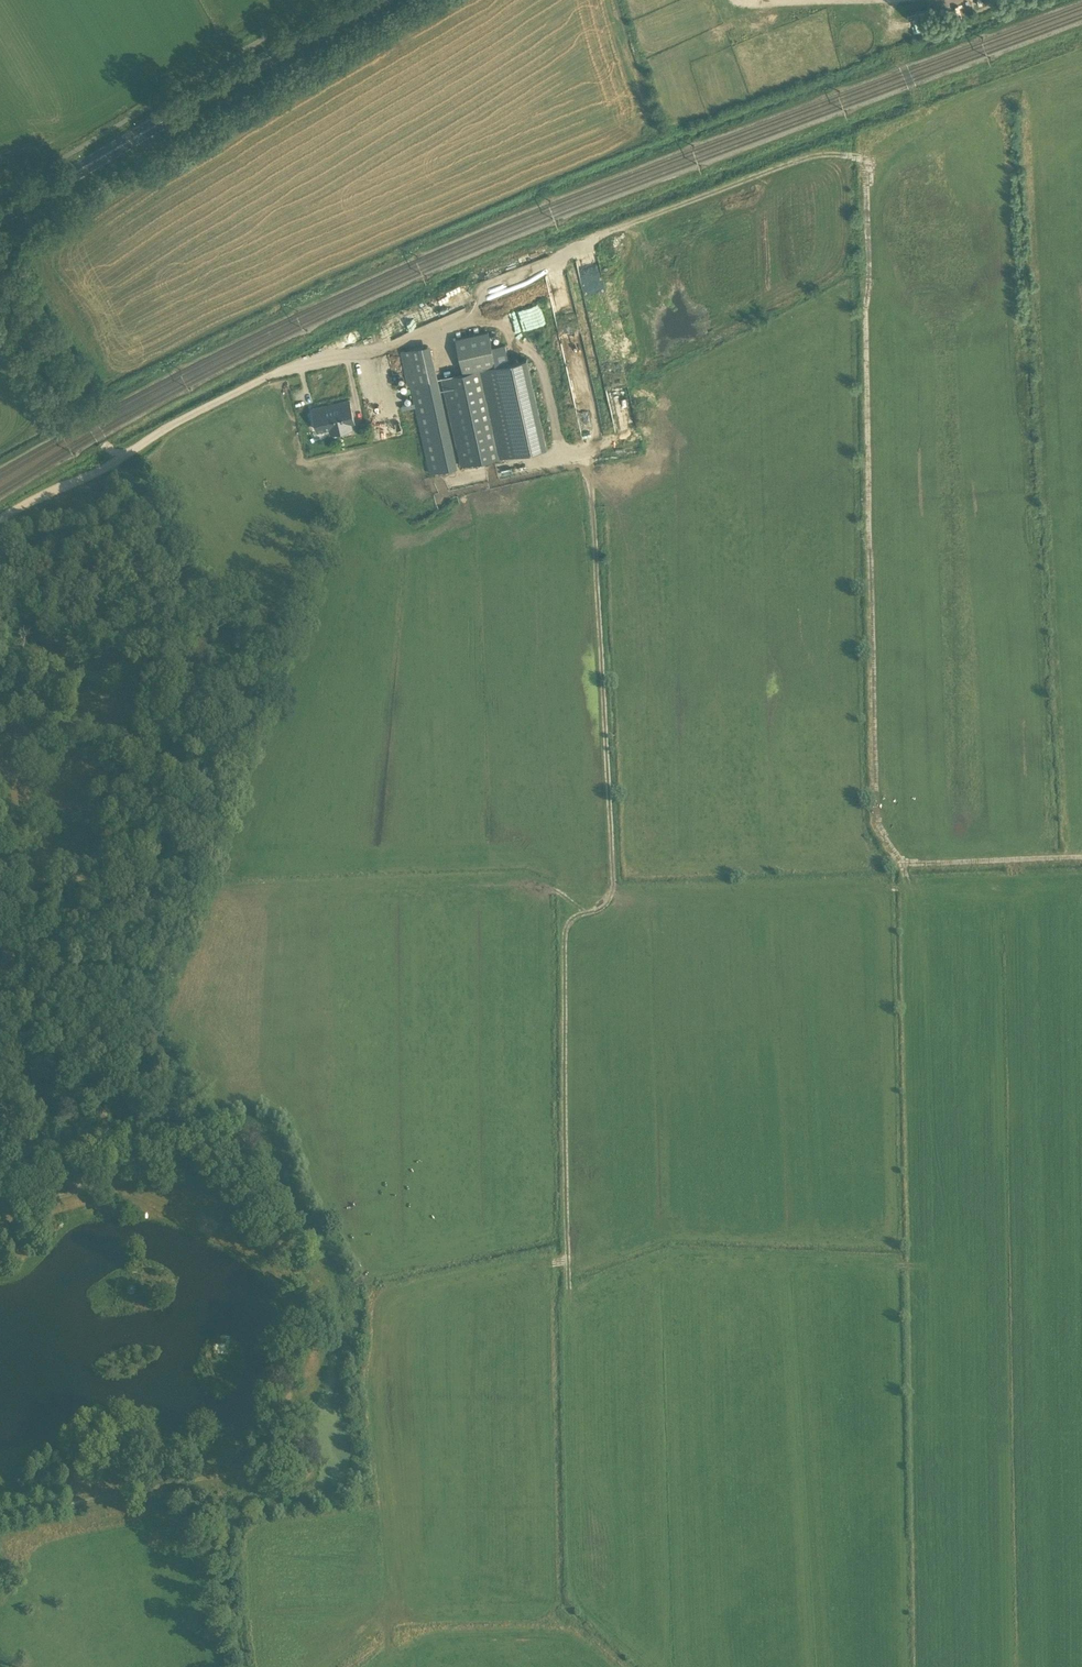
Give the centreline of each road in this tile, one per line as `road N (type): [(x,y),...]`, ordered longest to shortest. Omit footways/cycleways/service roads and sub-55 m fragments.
road 1 (track): [(589,240),(816,154),(860,159),(877,824),(895,856),(912,864),(1081,857)]
road 2 (track): [(584,450),(613,881),(606,902),(577,916),(565,933),(568,1279)]
road 3 (track): [(116,462),(252,693),(253,709),(80,1190)]
road 4 (secondary): [(0,217),(367,0)]
road 5 (track): [(0,518),(292,370)]
road 6 (track): [(106,724),(103,917),(81,981),(42,1034)]
road 7 (track): [(618,1666),(566,1629),(400,1632),(350,1666)]
road 8 (track): [(253,709),(177,727),(0,714)]
road 9 (track): [(0,576),(28,554),(98,547),(137,500)]
road 10 (track): [(160,1033),(68,1039),(0,1014)]
road 11 (track): [(0,275),(78,404)]

